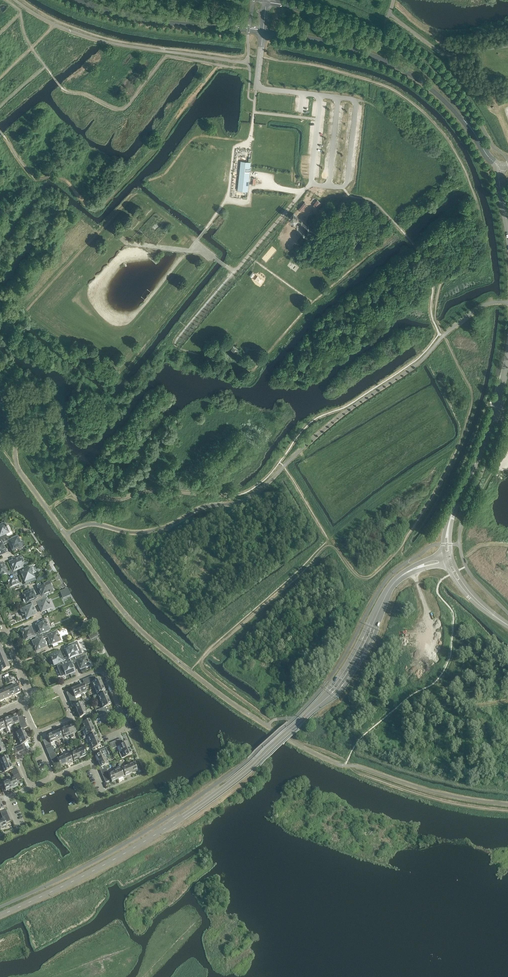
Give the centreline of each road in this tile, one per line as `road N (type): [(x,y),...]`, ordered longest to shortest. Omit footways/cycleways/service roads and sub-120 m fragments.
road 1 (unclassified): [(0,915),(178,821),(318,705)]
road 2 (unclassified): [(480,141),(456,102),(396,48),(337,20),(266,2)]
road 3 (unclassified): [(264,32),(389,62),(431,89),(480,141)]
road 4 (unclassified): [(444,554),(390,584),(318,705)]
road 5 (unclassified): [(318,705),(354,668),(395,584),(446,564)]
road 6 (unclassified): [(76,0),(135,18),(264,32)]
road 7 (unclassified): [(459,498),(507,359)]

